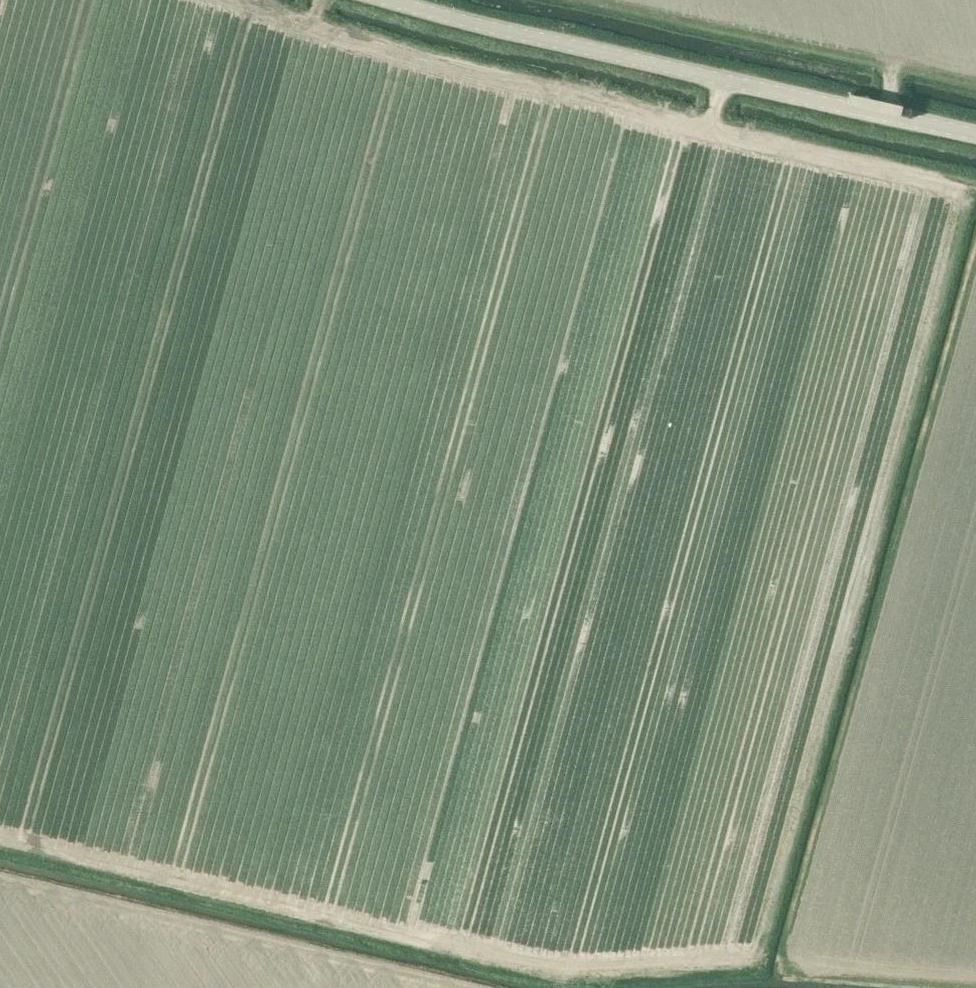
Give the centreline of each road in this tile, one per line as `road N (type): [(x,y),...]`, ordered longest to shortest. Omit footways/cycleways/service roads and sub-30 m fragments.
road 1 (unclassified): [(975,143),(587,56),(386,0)]

